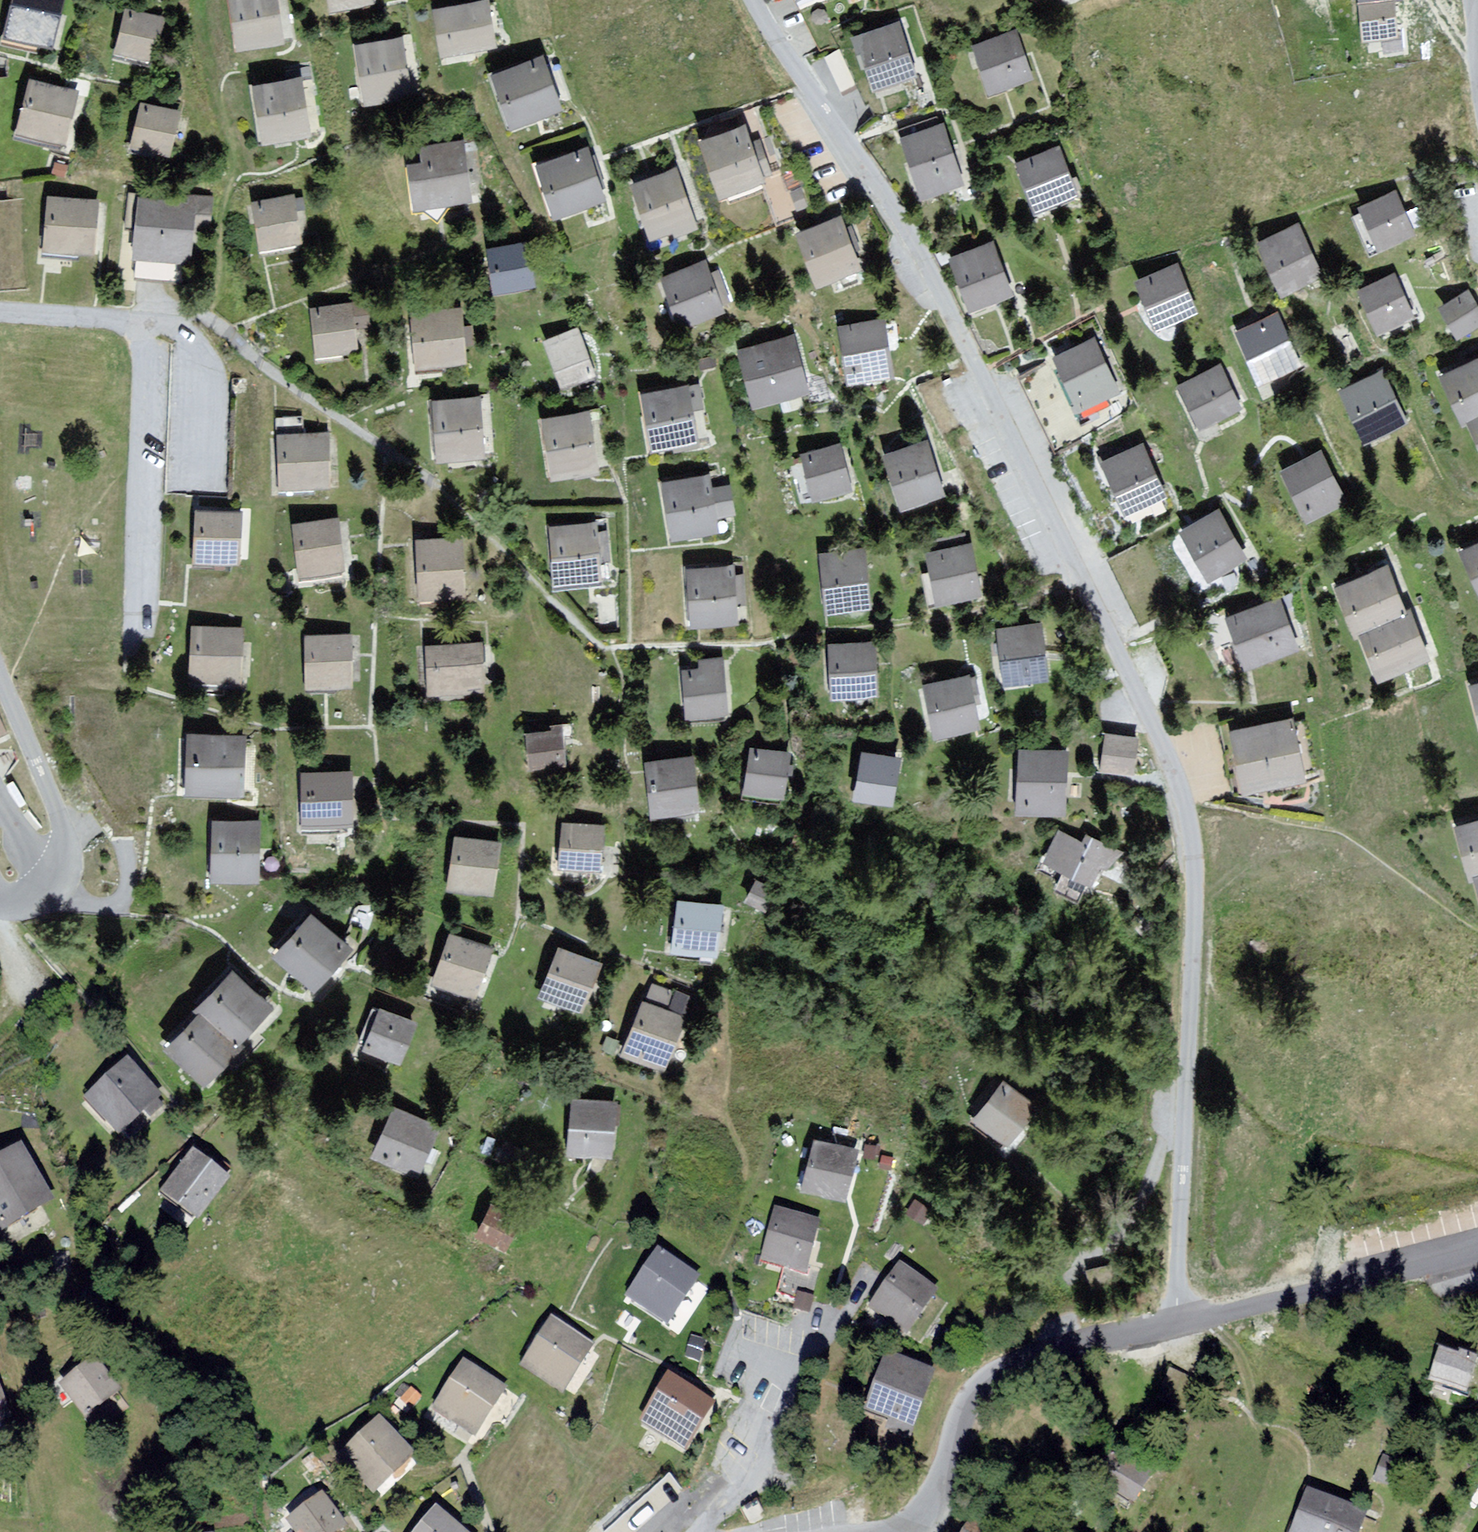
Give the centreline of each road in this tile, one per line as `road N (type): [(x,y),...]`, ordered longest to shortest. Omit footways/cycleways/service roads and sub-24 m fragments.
road 1 (residential): [(1177,1314),(1200,881),(1171,758),(898,213),(753,0)]
road 2 (tertiary): [(1177,1314),(1084,1333),(997,1371),(965,1404),(940,1495),(915,1531)]
road 3 (tertiary): [(1477,1254),(1177,1314)]
road 4 (residential): [(0,671),(68,842),(64,868),(48,887)]

